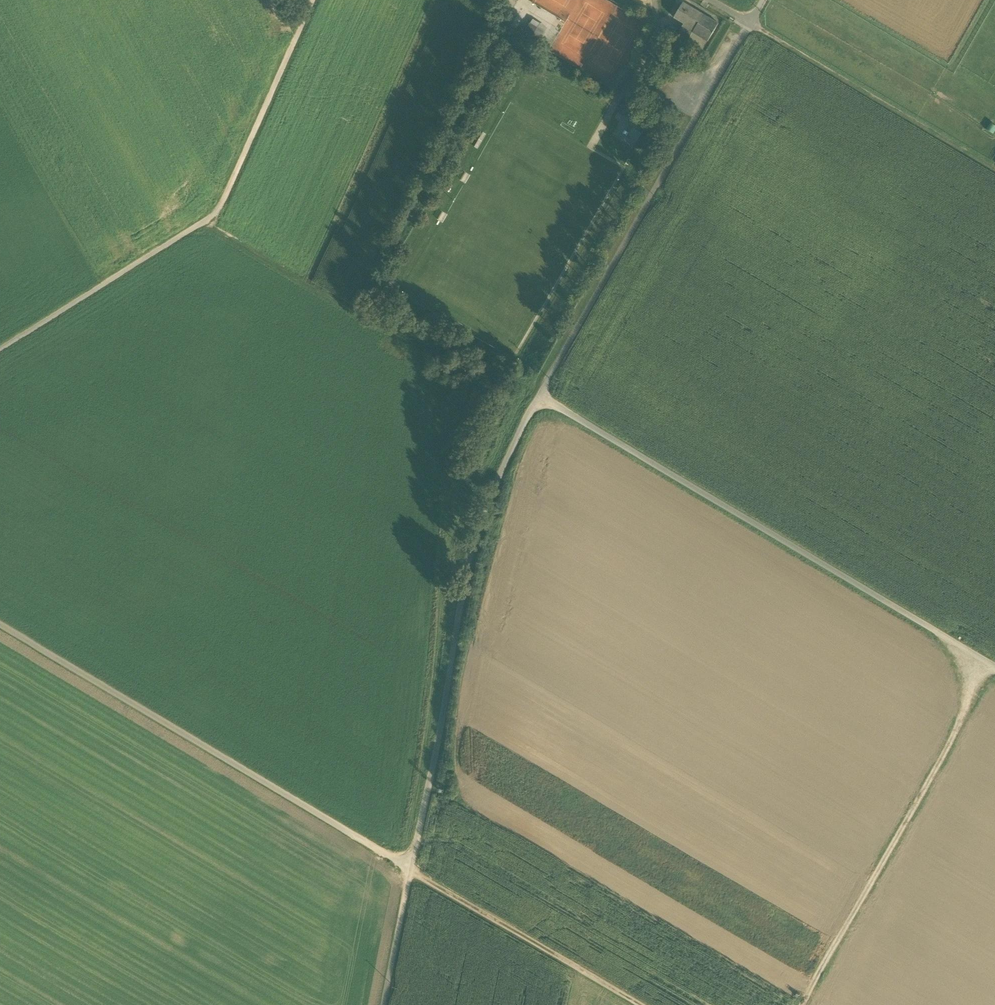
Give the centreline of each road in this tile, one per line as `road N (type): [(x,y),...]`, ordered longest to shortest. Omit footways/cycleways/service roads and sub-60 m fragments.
road 1 (track): [(384,1004),(469,551),(536,396)]
road 2 (track): [(994,668),(536,396)]
road 3 (unclassified): [(0,350),(218,211),(312,0)]
road 4 (track): [(0,626),(411,869)]
road 5 (track): [(536,396),(750,22)]
road 6 (track): [(800,1004),(993,667)]
road 7 (track): [(536,396),(468,353),(368,324),(199,224)]
road 8 (track): [(994,169),(750,22)]
road 9 (track): [(641,1004),(411,869)]

